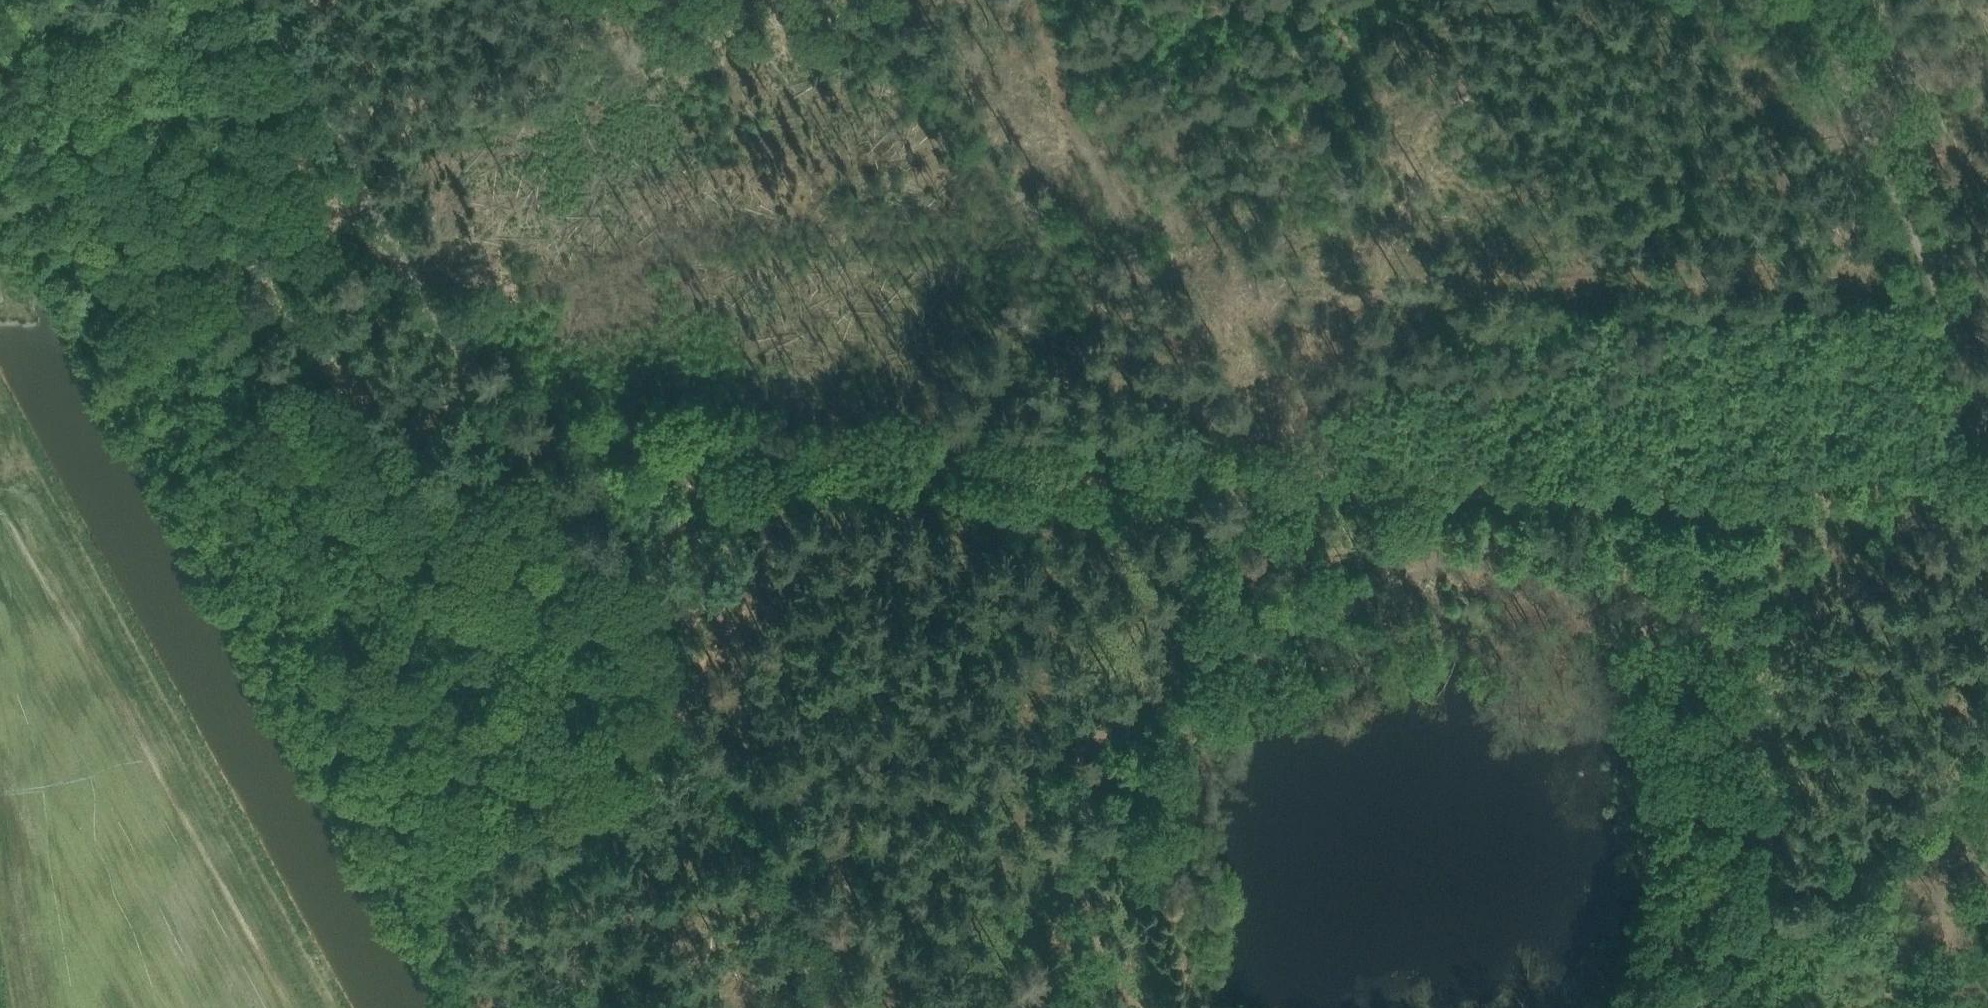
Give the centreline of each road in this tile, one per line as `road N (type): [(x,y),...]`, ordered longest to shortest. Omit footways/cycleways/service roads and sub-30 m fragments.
road 1 (track): [(246,0),(806,1007)]
road 2 (track): [(492,443),(1231,482)]
road 3 (track): [(1420,493),(1987,524)]
road 4 (track): [(1231,482),(1195,368),(1138,301),(1037,0)]
road 5 (track): [(1797,0),(1987,428)]
road 6 (track): [(1231,482),(1420,493)]

